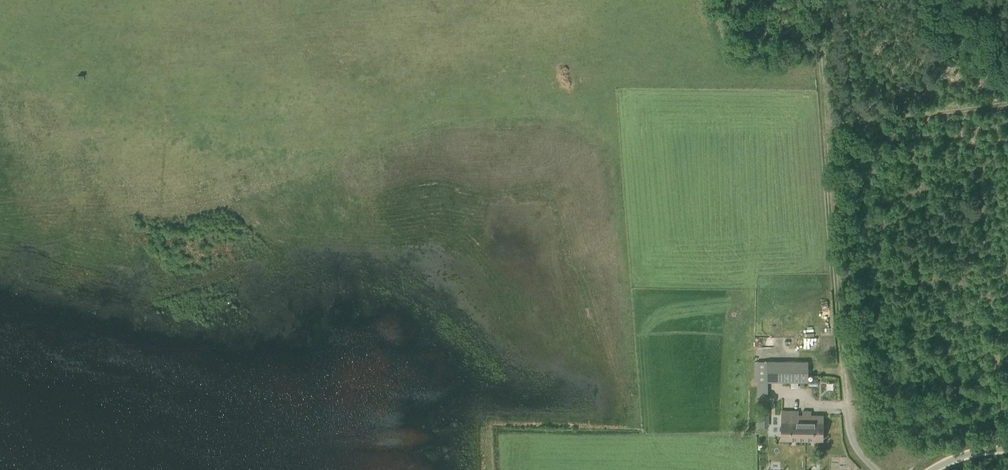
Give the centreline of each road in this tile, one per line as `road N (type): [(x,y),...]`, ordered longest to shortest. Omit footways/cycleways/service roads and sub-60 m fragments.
road 1 (track): [(847,409),(828,125)]
road 2 (track): [(828,125),(1007,105)]
road 3 (track): [(828,125),(818,0)]

